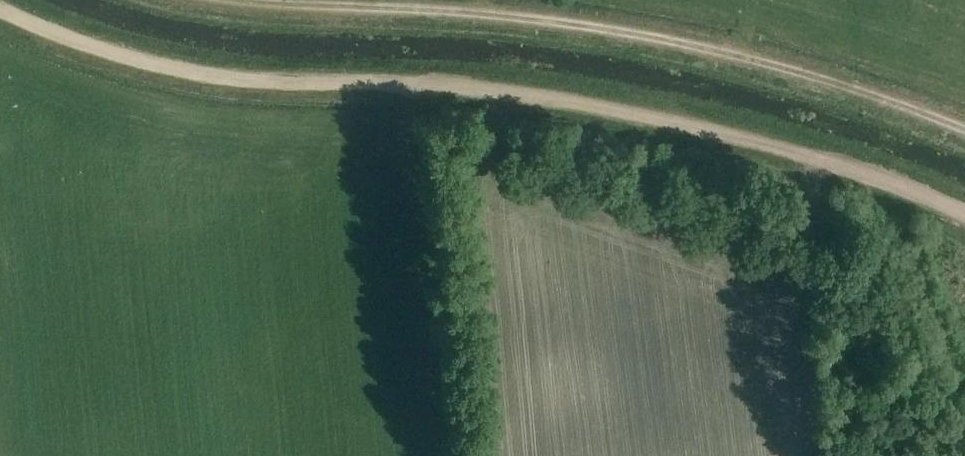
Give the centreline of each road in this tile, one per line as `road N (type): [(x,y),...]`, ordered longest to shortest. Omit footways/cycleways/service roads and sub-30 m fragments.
road 1 (track): [(0,9),(80,43),(193,72),(474,88),(711,129),(879,177),(964,214)]
road 2 (track): [(230,0),(465,12),(649,36),(836,82),(964,129)]

